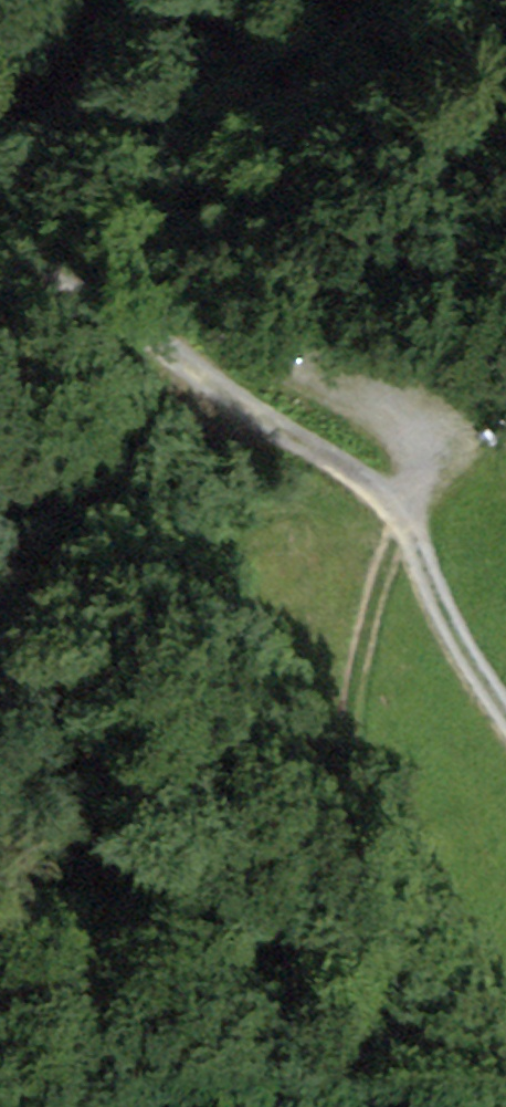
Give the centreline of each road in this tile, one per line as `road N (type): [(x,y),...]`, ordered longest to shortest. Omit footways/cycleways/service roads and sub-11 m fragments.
road 1 (track): [(505,708),(485,682),(395,492),(309,446),(131,320),(0,269)]
road 2 (track): [(405,514),(375,574),(354,726),(364,787),(456,966),(482,1106)]
road 3 (track): [(389,547),(342,519),(287,507),(207,529),(0,625)]

